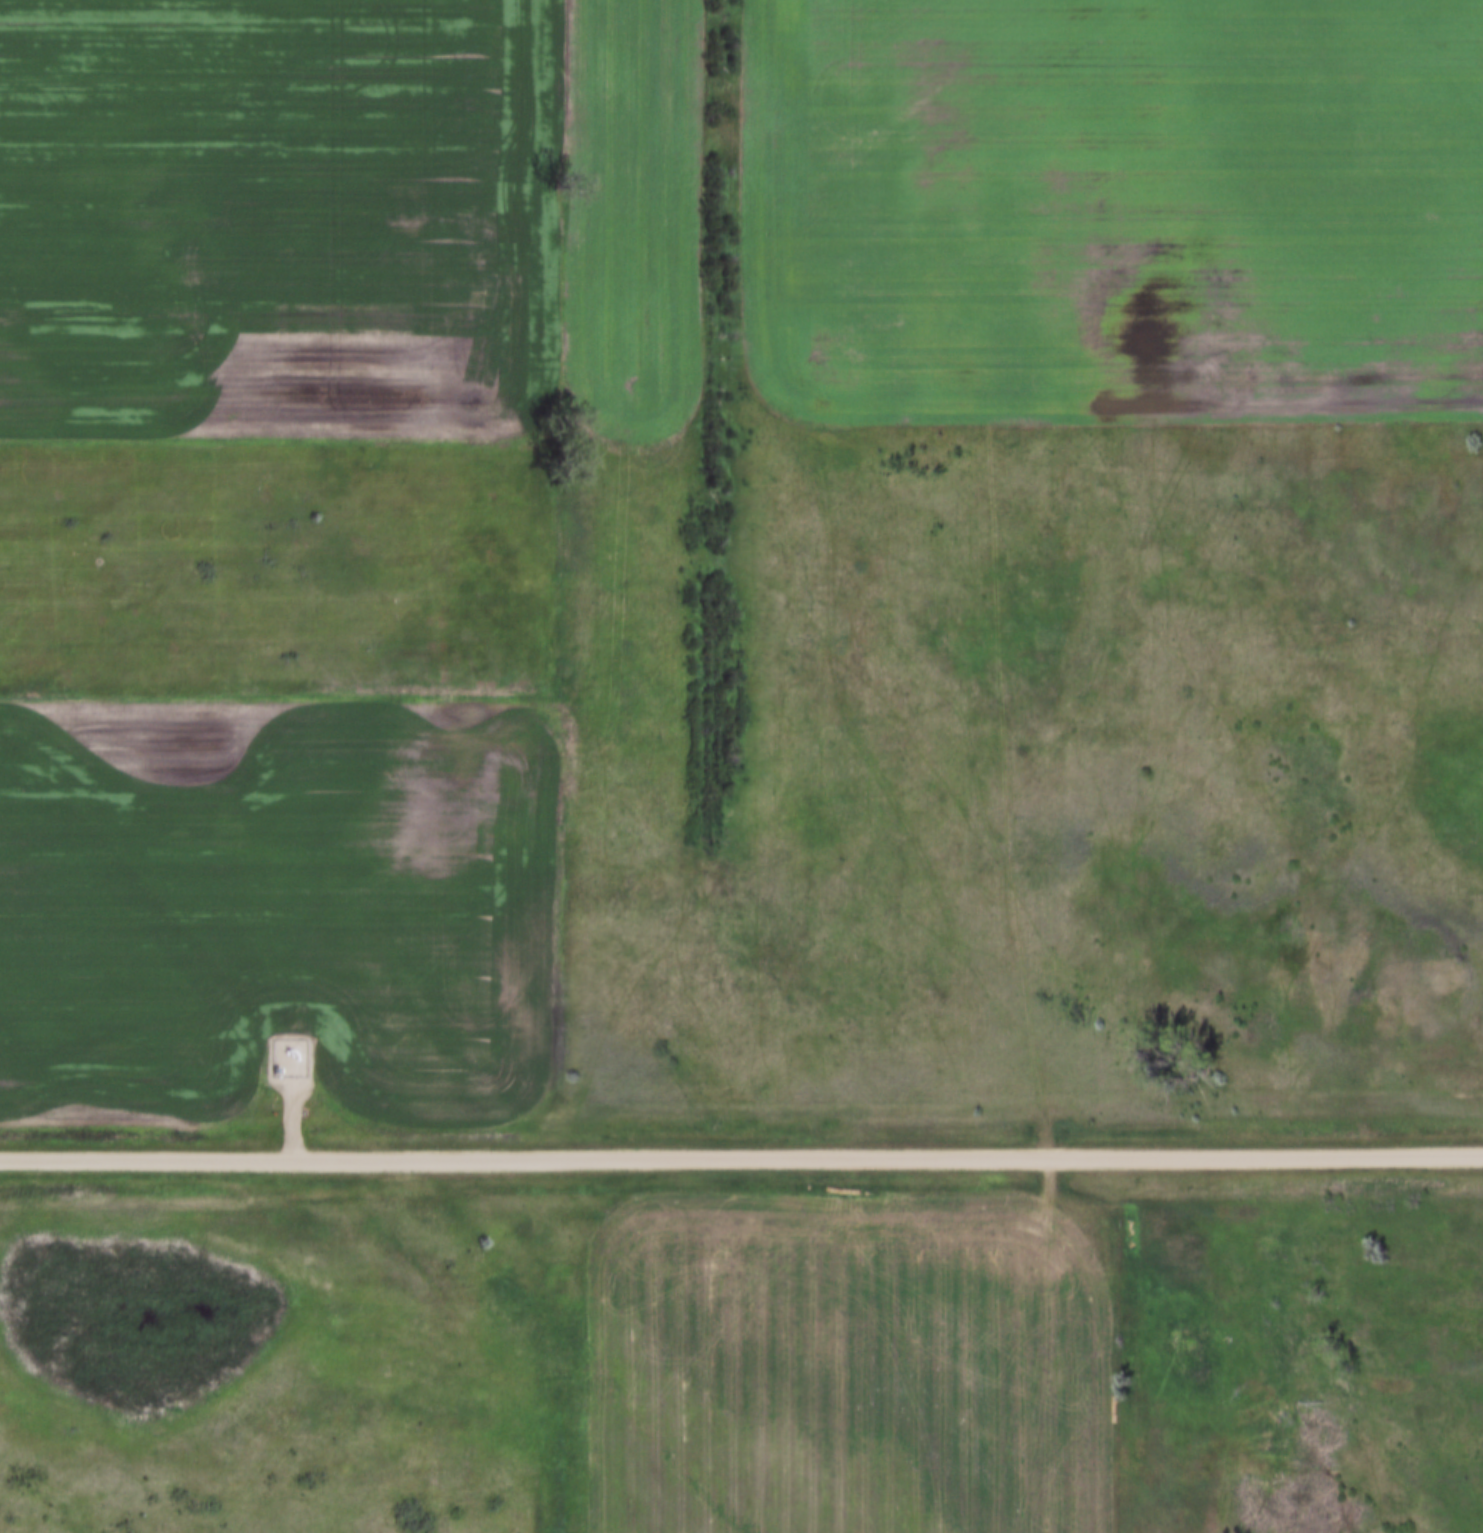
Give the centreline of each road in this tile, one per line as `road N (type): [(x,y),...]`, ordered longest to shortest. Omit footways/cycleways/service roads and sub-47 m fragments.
road 1 (residential): [(0,1154),(1482,1151)]

